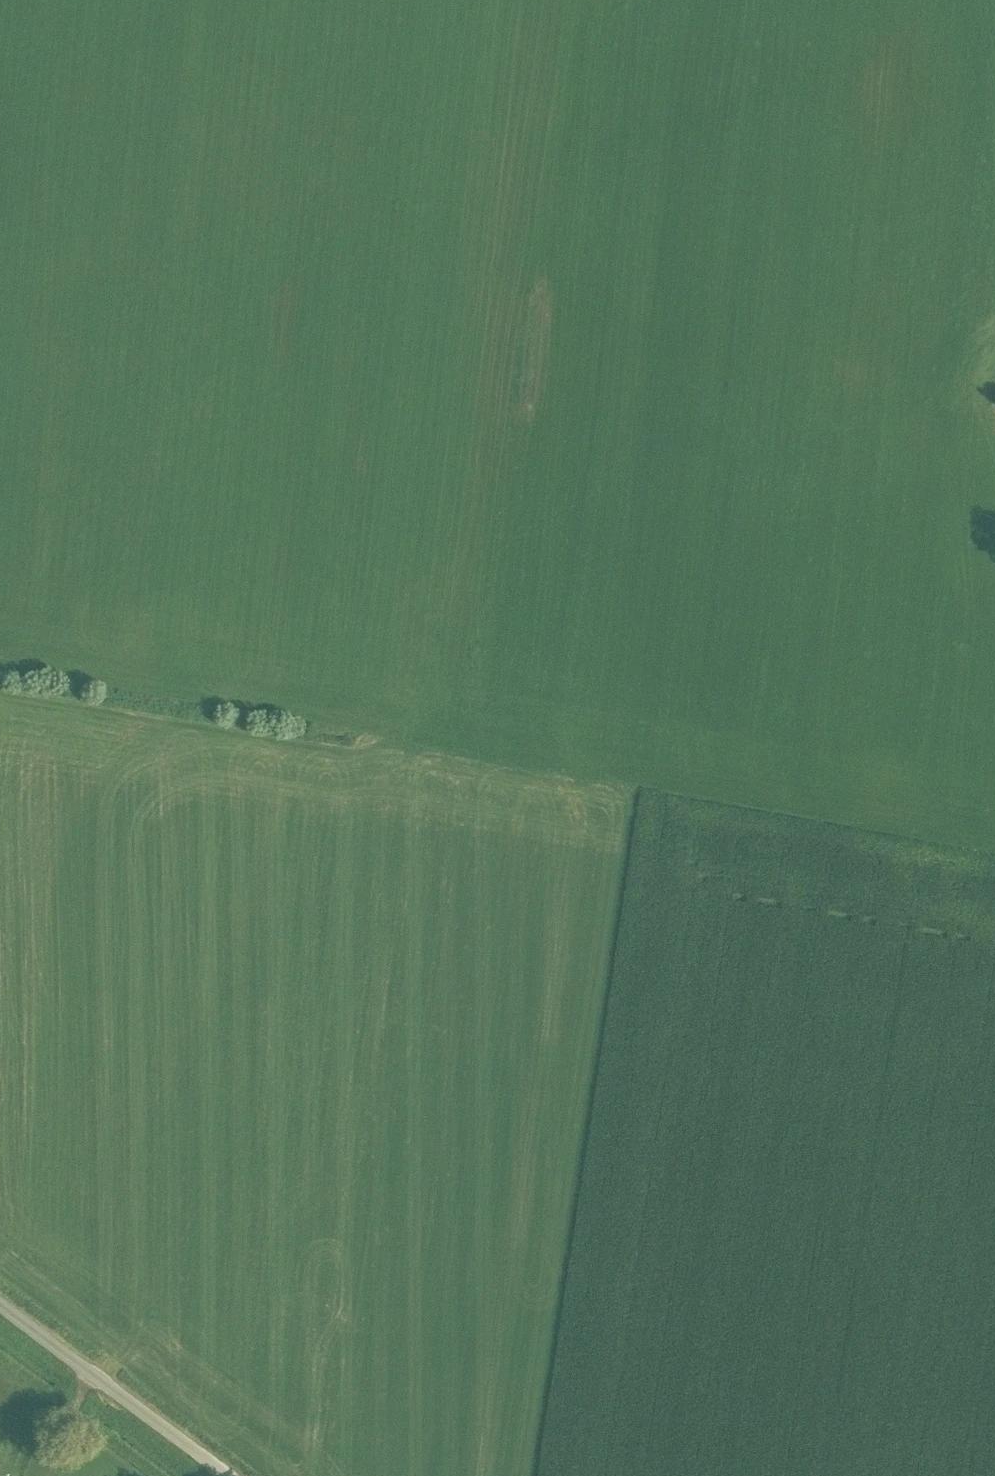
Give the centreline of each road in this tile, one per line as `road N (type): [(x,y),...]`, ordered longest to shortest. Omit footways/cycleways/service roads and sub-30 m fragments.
road 1 (unclassified): [(230,1475),(0,1303)]

